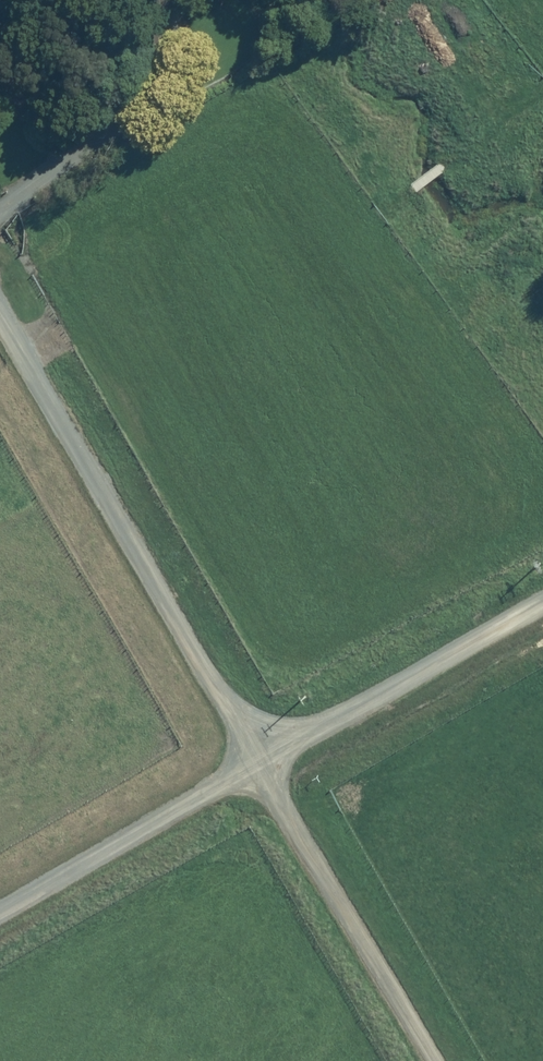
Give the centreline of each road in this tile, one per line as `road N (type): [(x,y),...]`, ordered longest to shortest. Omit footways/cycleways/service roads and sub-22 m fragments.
road 1 (residential): [(0,316),(260,757)]
road 2 (unclassified): [(260,757),(433,1060)]
road 3 (residential): [(260,757),(542,598)]
road 4 (residential): [(0,909),(260,757)]
road 5 (residential): [(0,208),(142,91),(169,34),(169,0)]

